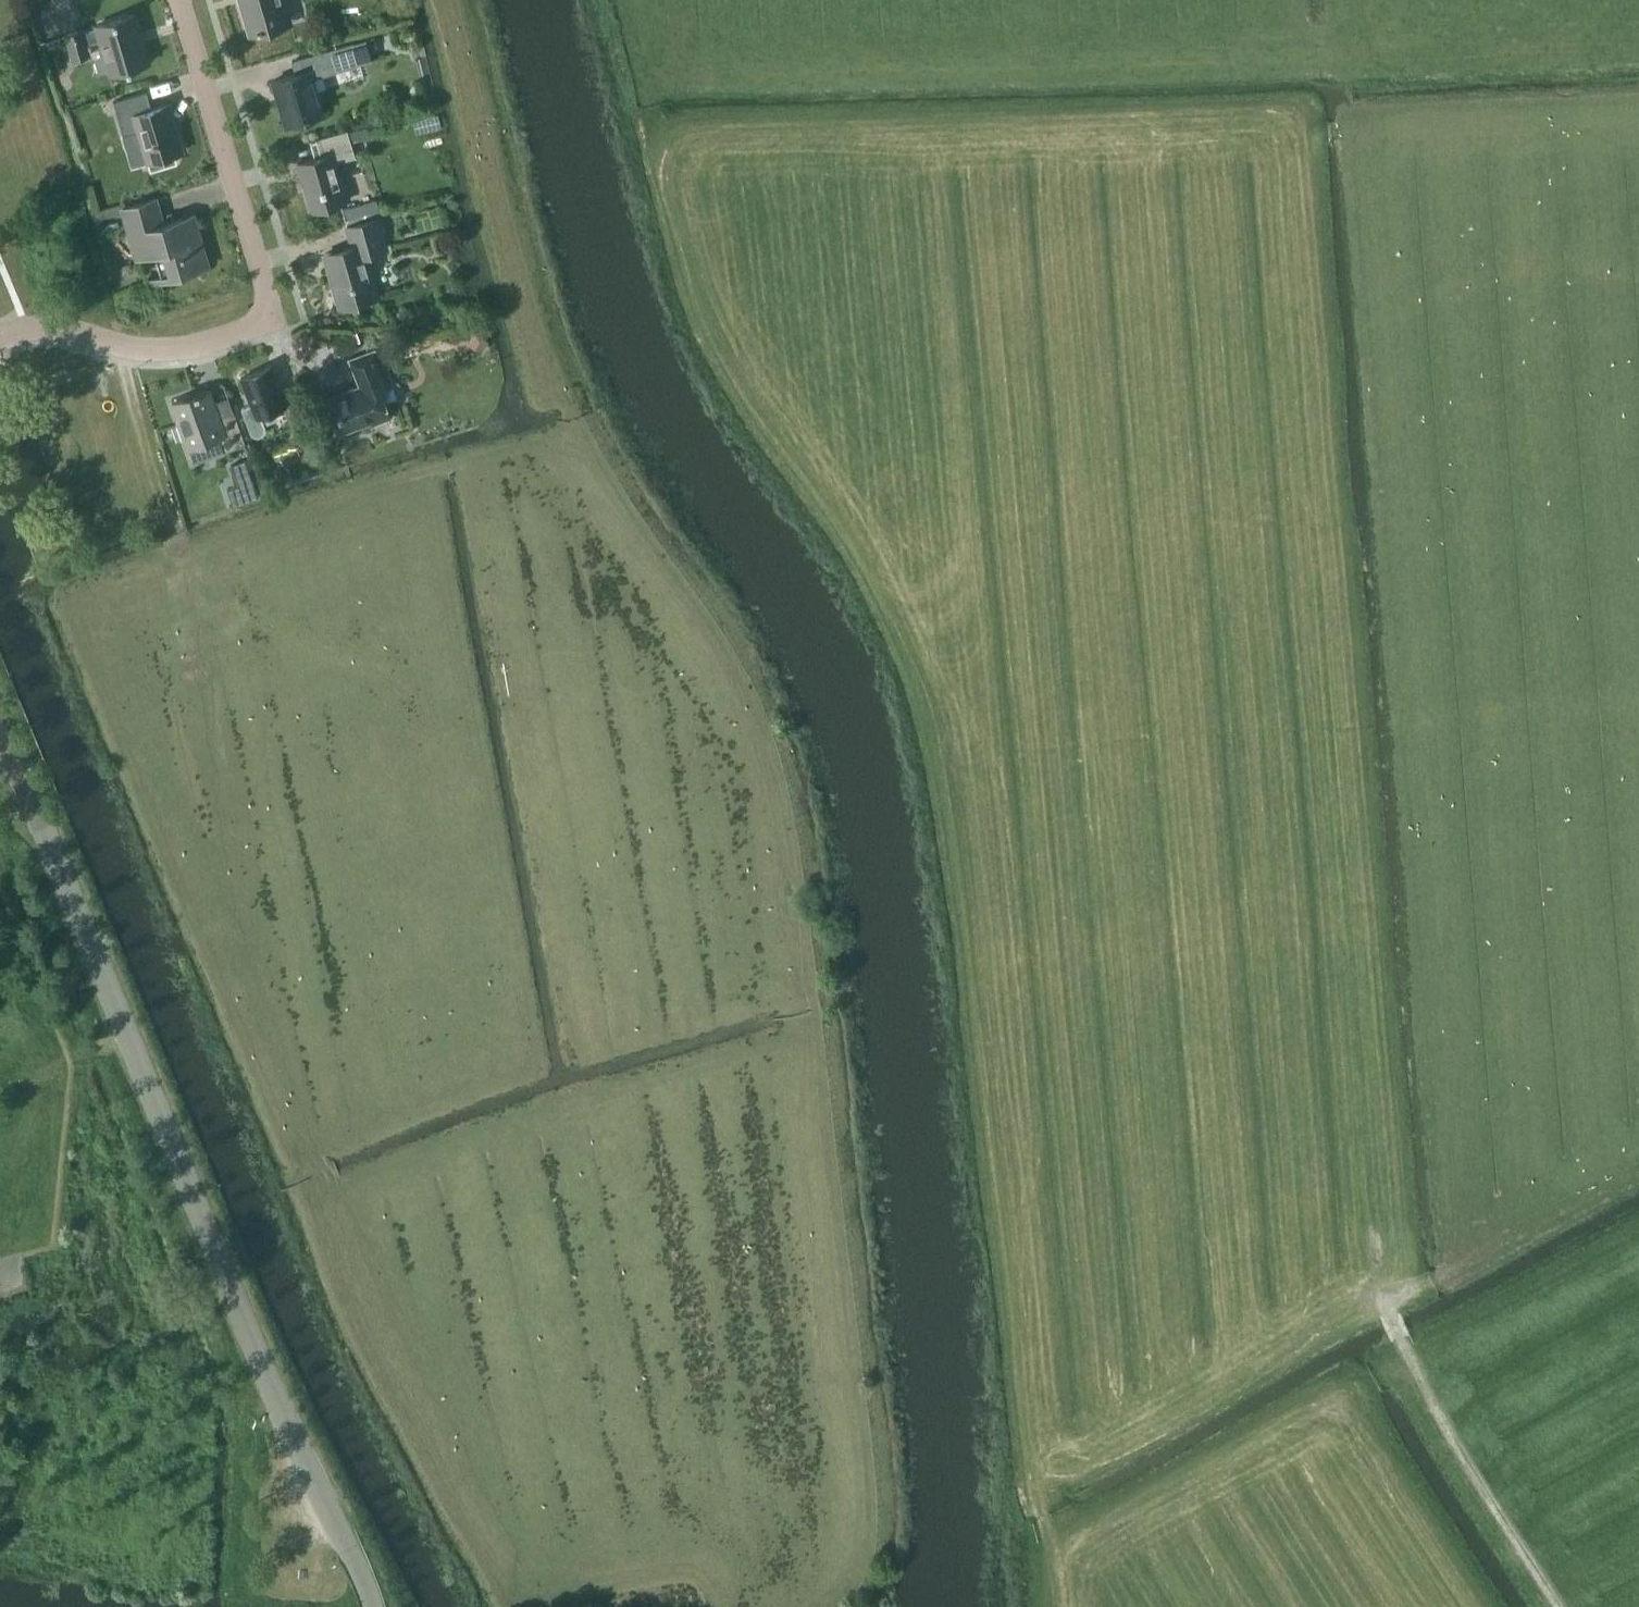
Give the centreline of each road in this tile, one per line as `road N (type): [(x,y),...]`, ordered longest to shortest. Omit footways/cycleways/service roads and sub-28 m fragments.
road 1 (tertiary): [(374,1606),(271,1386),(25,784),(0,743)]
road 2 (residential): [(0,337),(50,327),(132,348),(176,350),(246,330),(265,314),(264,280),(180,0)]
road 3 (track): [(1558,1606),(1400,1338)]

